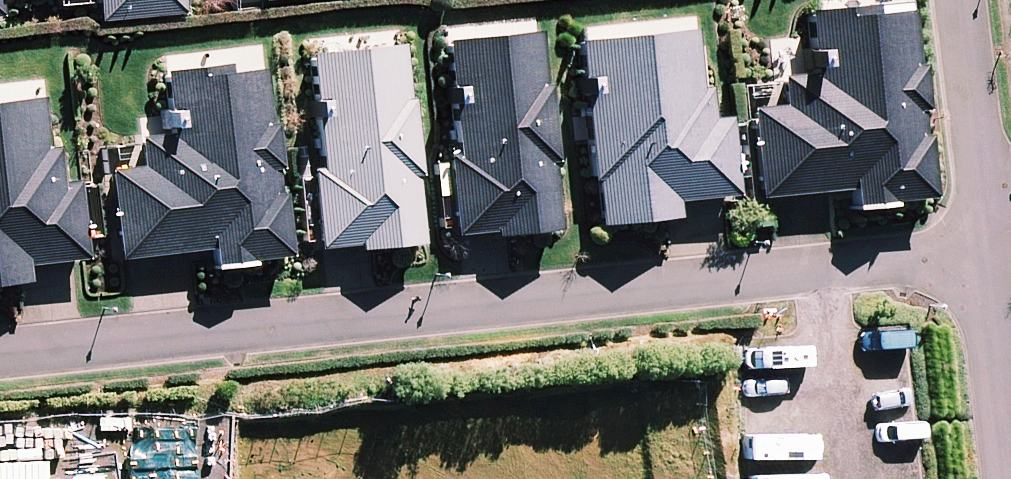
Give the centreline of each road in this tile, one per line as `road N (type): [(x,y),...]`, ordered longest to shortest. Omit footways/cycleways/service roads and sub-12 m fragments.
road 1 (residential): [(0,354),(998,258)]
road 2 (residential): [(991,206),(965,0)]
road 3 (residential): [(1010,381),(998,258)]

